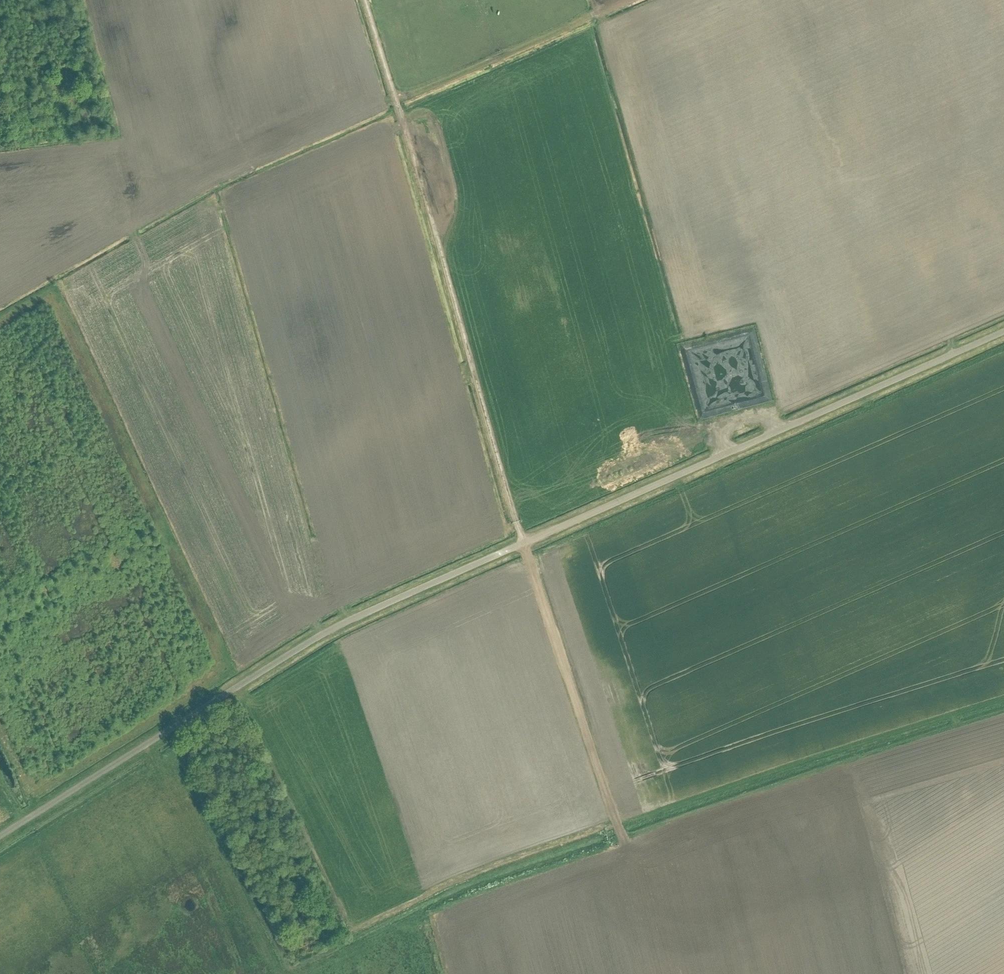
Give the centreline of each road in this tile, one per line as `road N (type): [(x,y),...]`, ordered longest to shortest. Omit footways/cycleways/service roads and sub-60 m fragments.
road 1 (unclassified): [(0,837),(336,627),(1003,332)]
road 2 (track): [(524,543),(365,0)]
road 3 (track): [(524,543),(628,838)]

